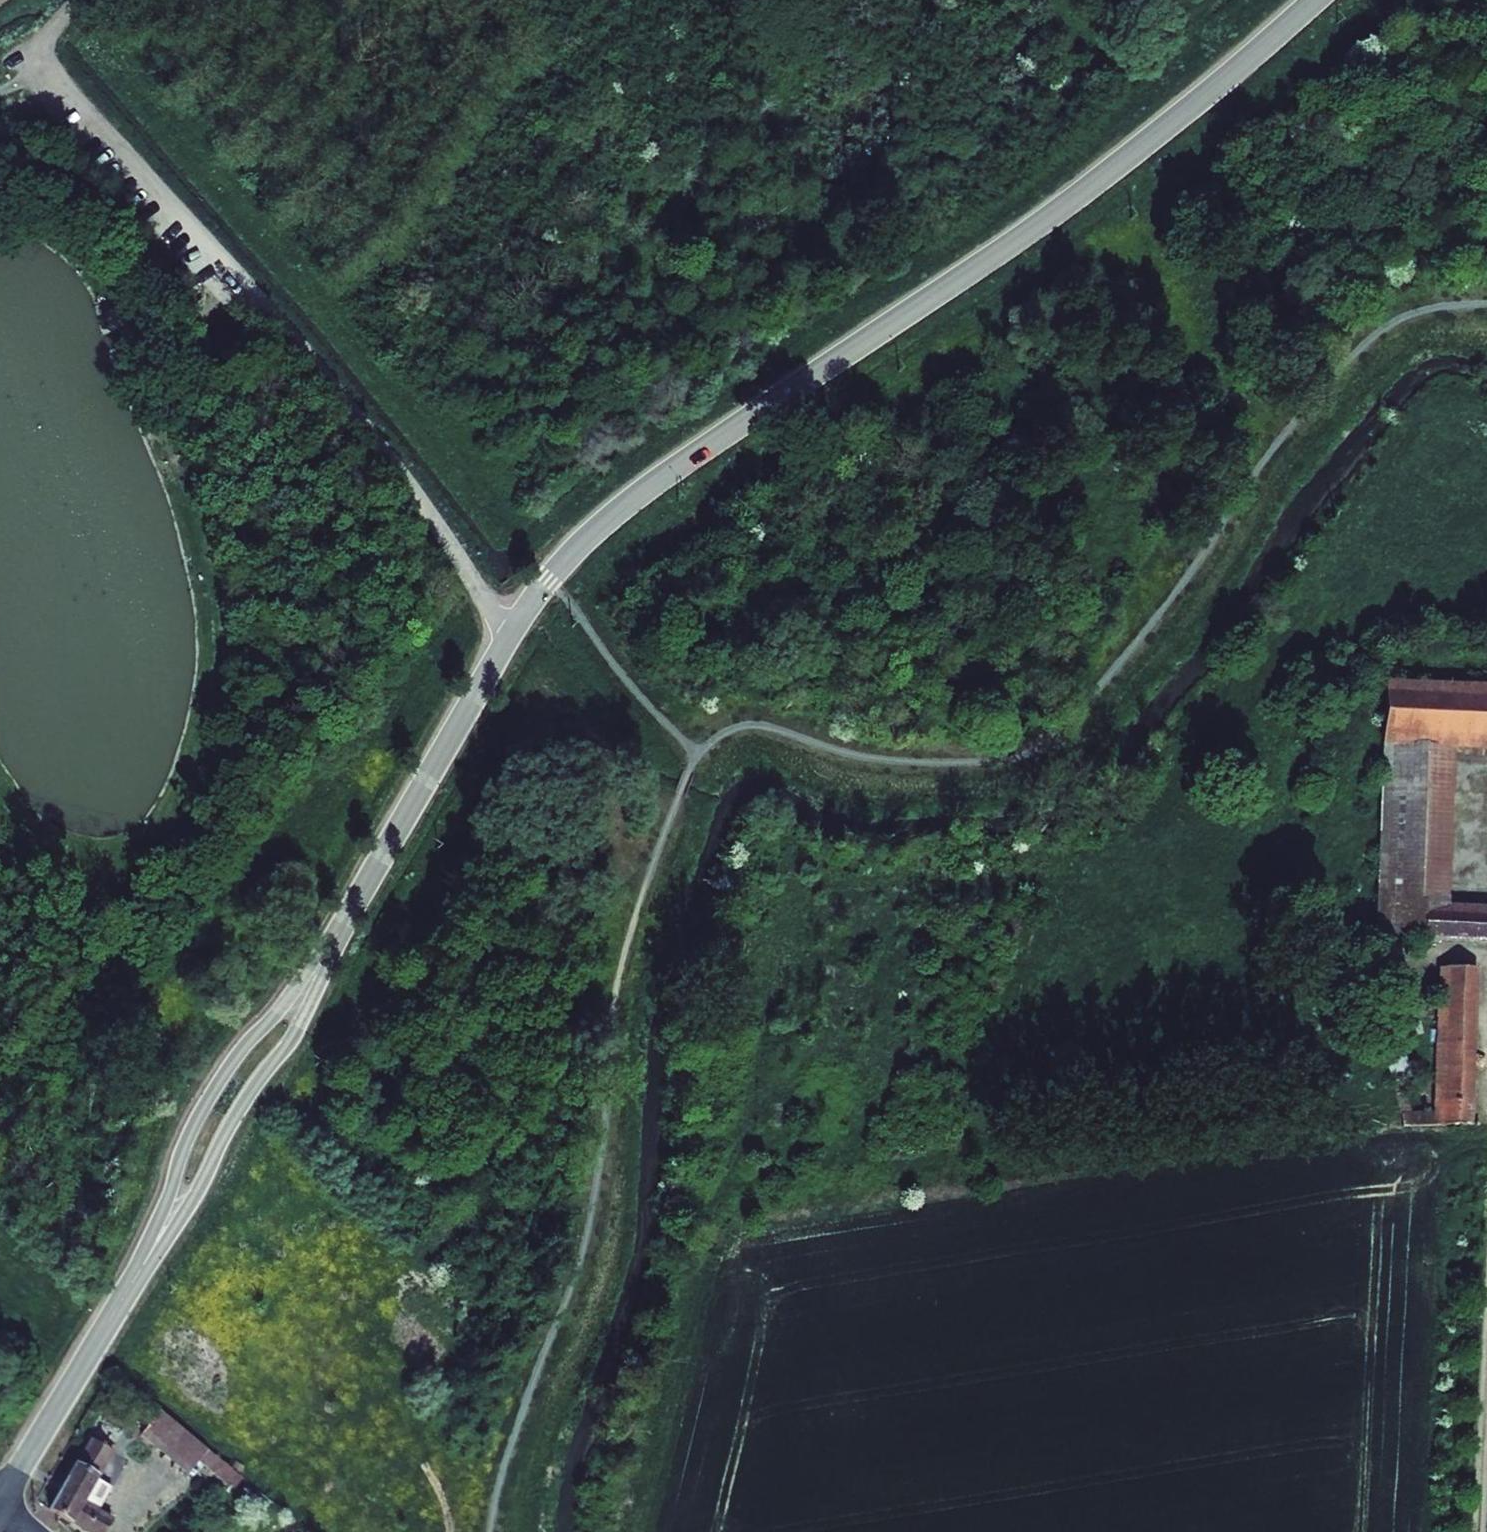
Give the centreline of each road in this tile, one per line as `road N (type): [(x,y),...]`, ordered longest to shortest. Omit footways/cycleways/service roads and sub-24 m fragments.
road 1 (tertiary): [(3,1498),(546,579),(630,498),(1072,200),(1313,0)]
road 2 (track): [(1477,1531),(1486,1374)]

